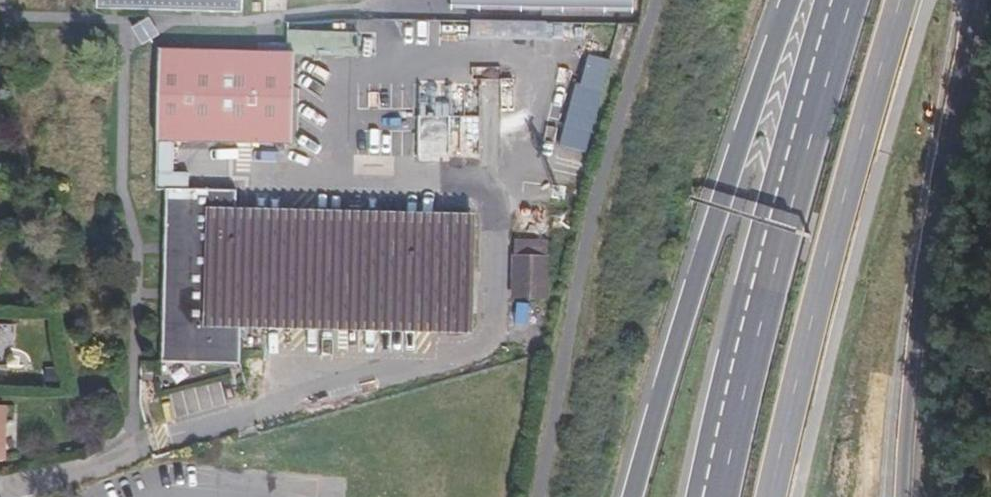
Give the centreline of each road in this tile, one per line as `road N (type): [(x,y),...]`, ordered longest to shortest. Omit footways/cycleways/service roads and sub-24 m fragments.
road 1 (trunk): [(781,0),(634,496)]
road 2 (trunk): [(843,0),(712,496)]
road 3 (trunk): [(773,496),(902,0)]
road 4 (trunk): [(897,496),(923,260),(973,0)]

